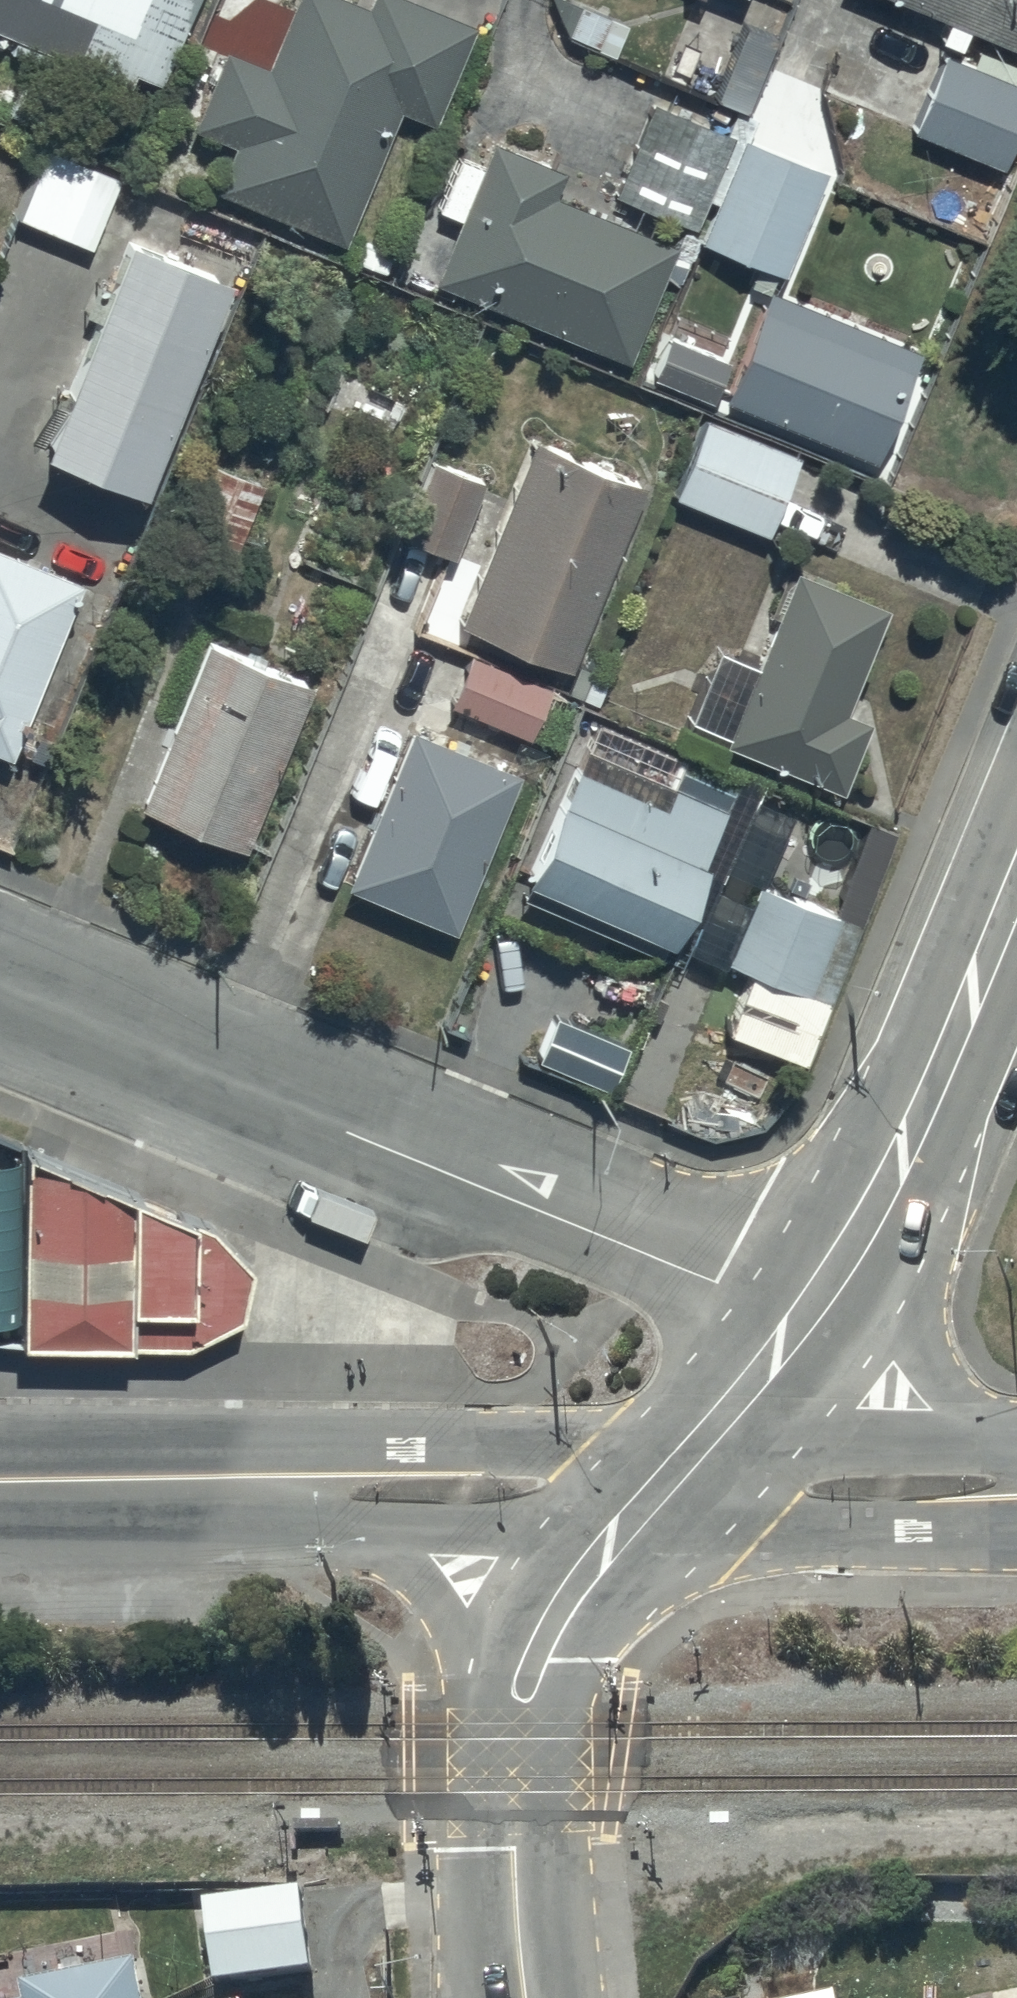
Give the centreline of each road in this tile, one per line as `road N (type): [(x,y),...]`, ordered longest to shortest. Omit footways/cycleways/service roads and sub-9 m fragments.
road 1 (residential): [(802,1319),(0,990)]
road 2 (tertiary): [(88,1478),(250,1441),(402,1443),(583,1447),(664,1485)]
road 3 (tertiary): [(1016,1518),(964,1534),(769,1530),(664,1485)]
road 4 (tertiary): [(664,1485),(834,1448),(998,1451)]
road 5 (tertiary): [(903,1156),(885,1232),(894,1301),(917,1355),(998,1451)]
road 6 (tertiary): [(664,1485),(522,1529),(349,1526)]
road 7 (tertiary): [(664,1485),(578,1583),(547,1632),(514,1732)]
road 8 (tertiary): [(1016,885),(903,1156)]
road 9 (tertiary): [(514,1732),(445,1605),(408,1562),(349,1526)]
road 10 (tertiary): [(349,1526),(246,1525),(88,1478)]
road 11 (tertiary): [(514,1732),(526,1997)]
road 12 (tertiary): [(802,1319),(664,1485)]
road 13 (tertiary): [(903,1156),(802,1319)]

